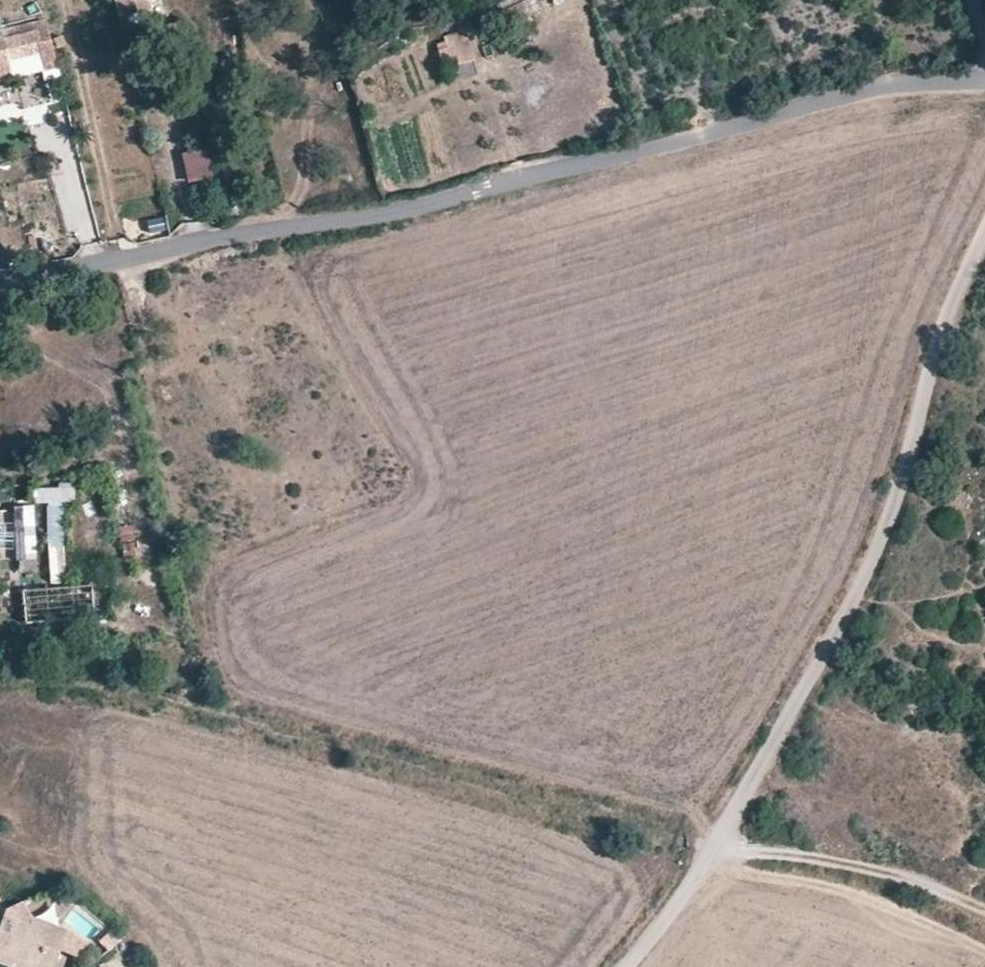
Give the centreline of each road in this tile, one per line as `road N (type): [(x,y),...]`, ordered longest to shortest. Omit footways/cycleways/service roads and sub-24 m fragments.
road 1 (unclassified): [(984,79),(786,111),(481,192),(0,280)]
road 2 (unclassified): [(710,852),(846,608),(909,460),(939,328),(984,233)]
road 3 (unclassified): [(710,852),(872,875),(984,916)]
road 4 (unclassified): [(629,966),(710,852)]

